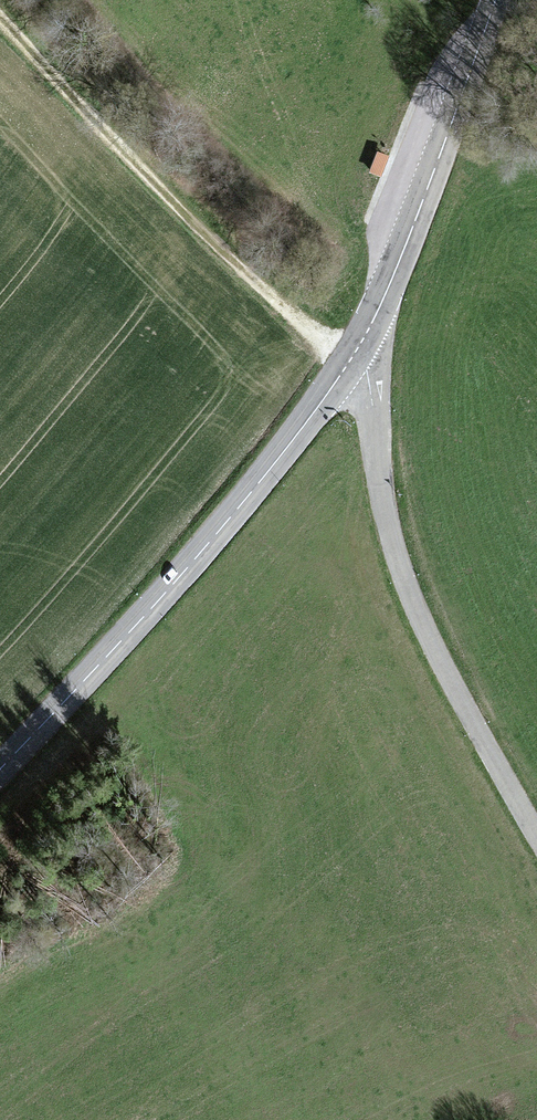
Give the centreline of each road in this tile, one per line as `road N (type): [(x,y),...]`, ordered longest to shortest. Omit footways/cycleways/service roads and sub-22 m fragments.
road 1 (secondary): [(0,770),(191,565),(357,351)]
road 2 (tertiary): [(357,351),(367,368),(393,558),(446,679),(536,840)]
road 3 (track): [(0,22),(177,203),(312,324),(357,351)]
road 4 (secondary): [(357,351),(499,0)]

